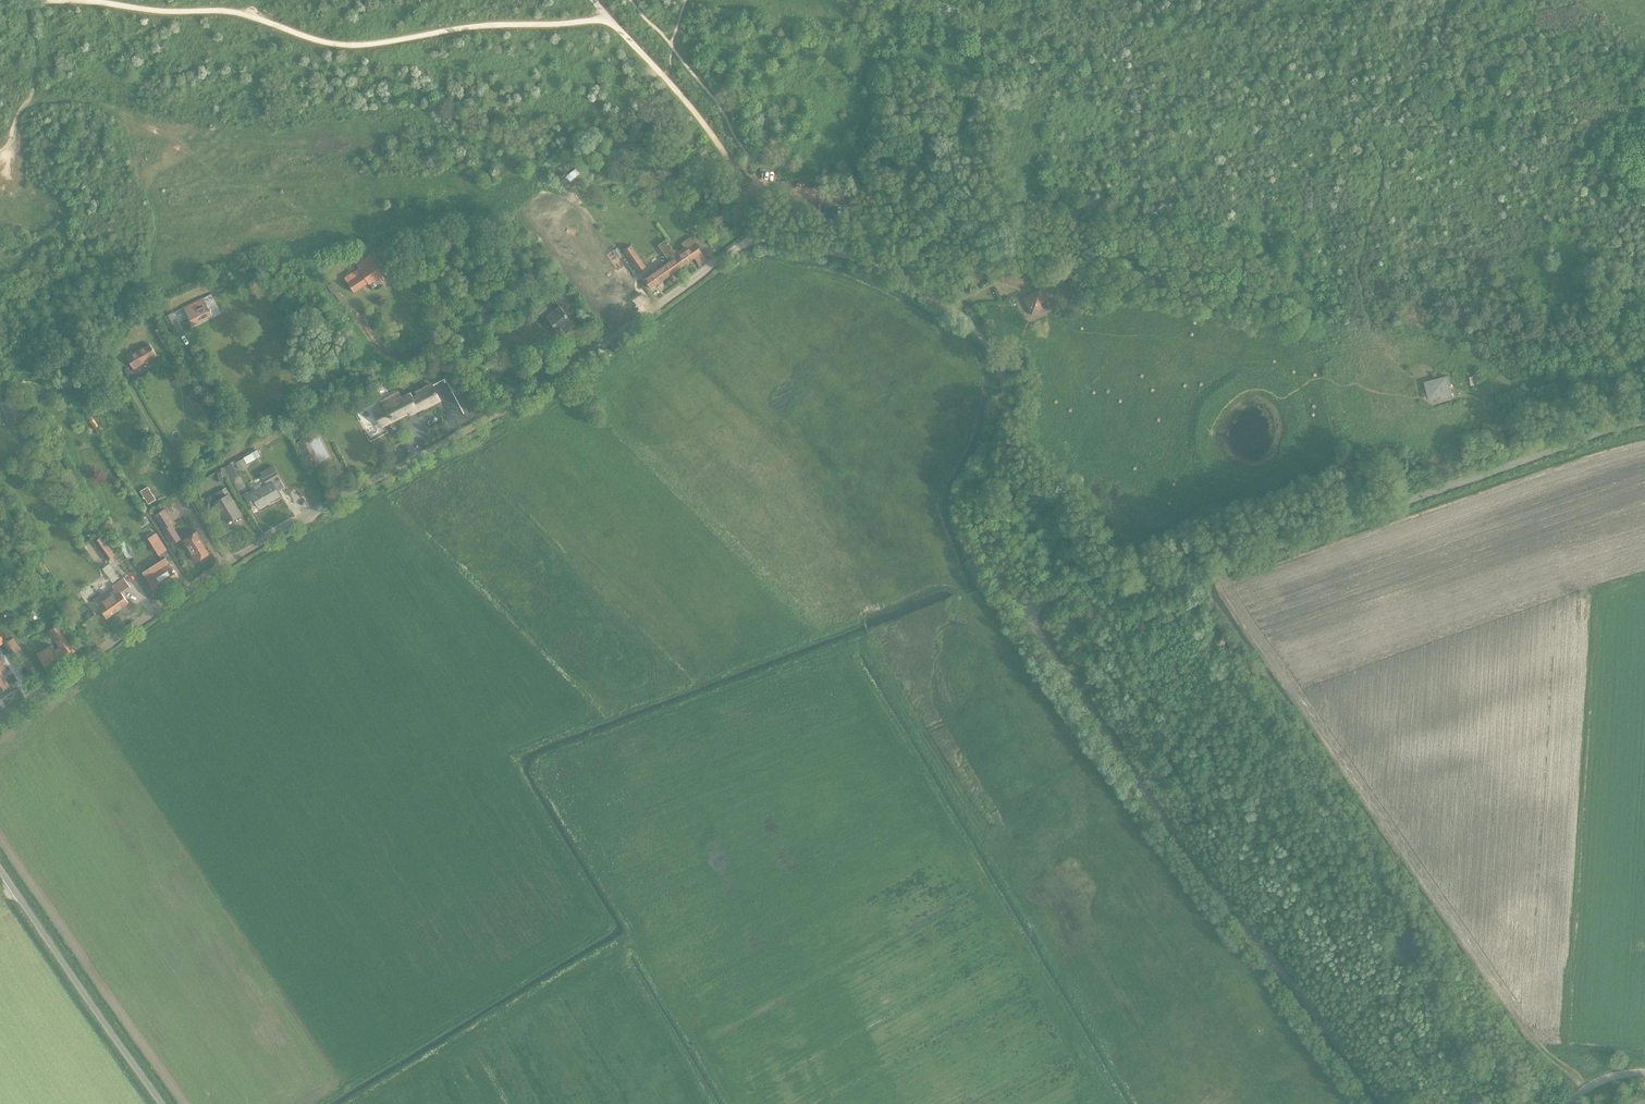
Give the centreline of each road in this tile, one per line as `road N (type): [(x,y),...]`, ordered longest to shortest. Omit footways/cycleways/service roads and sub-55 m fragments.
road 1 (unclassified): [(1386,1103),(985,552),(973,517),(1003,408),(988,346),(948,307),(882,268),(758,237)]
road 2 (unclassified): [(0,722),(193,583),(471,428),(758,237)]
road 3 (unclassified): [(162,1103),(0,869)]

